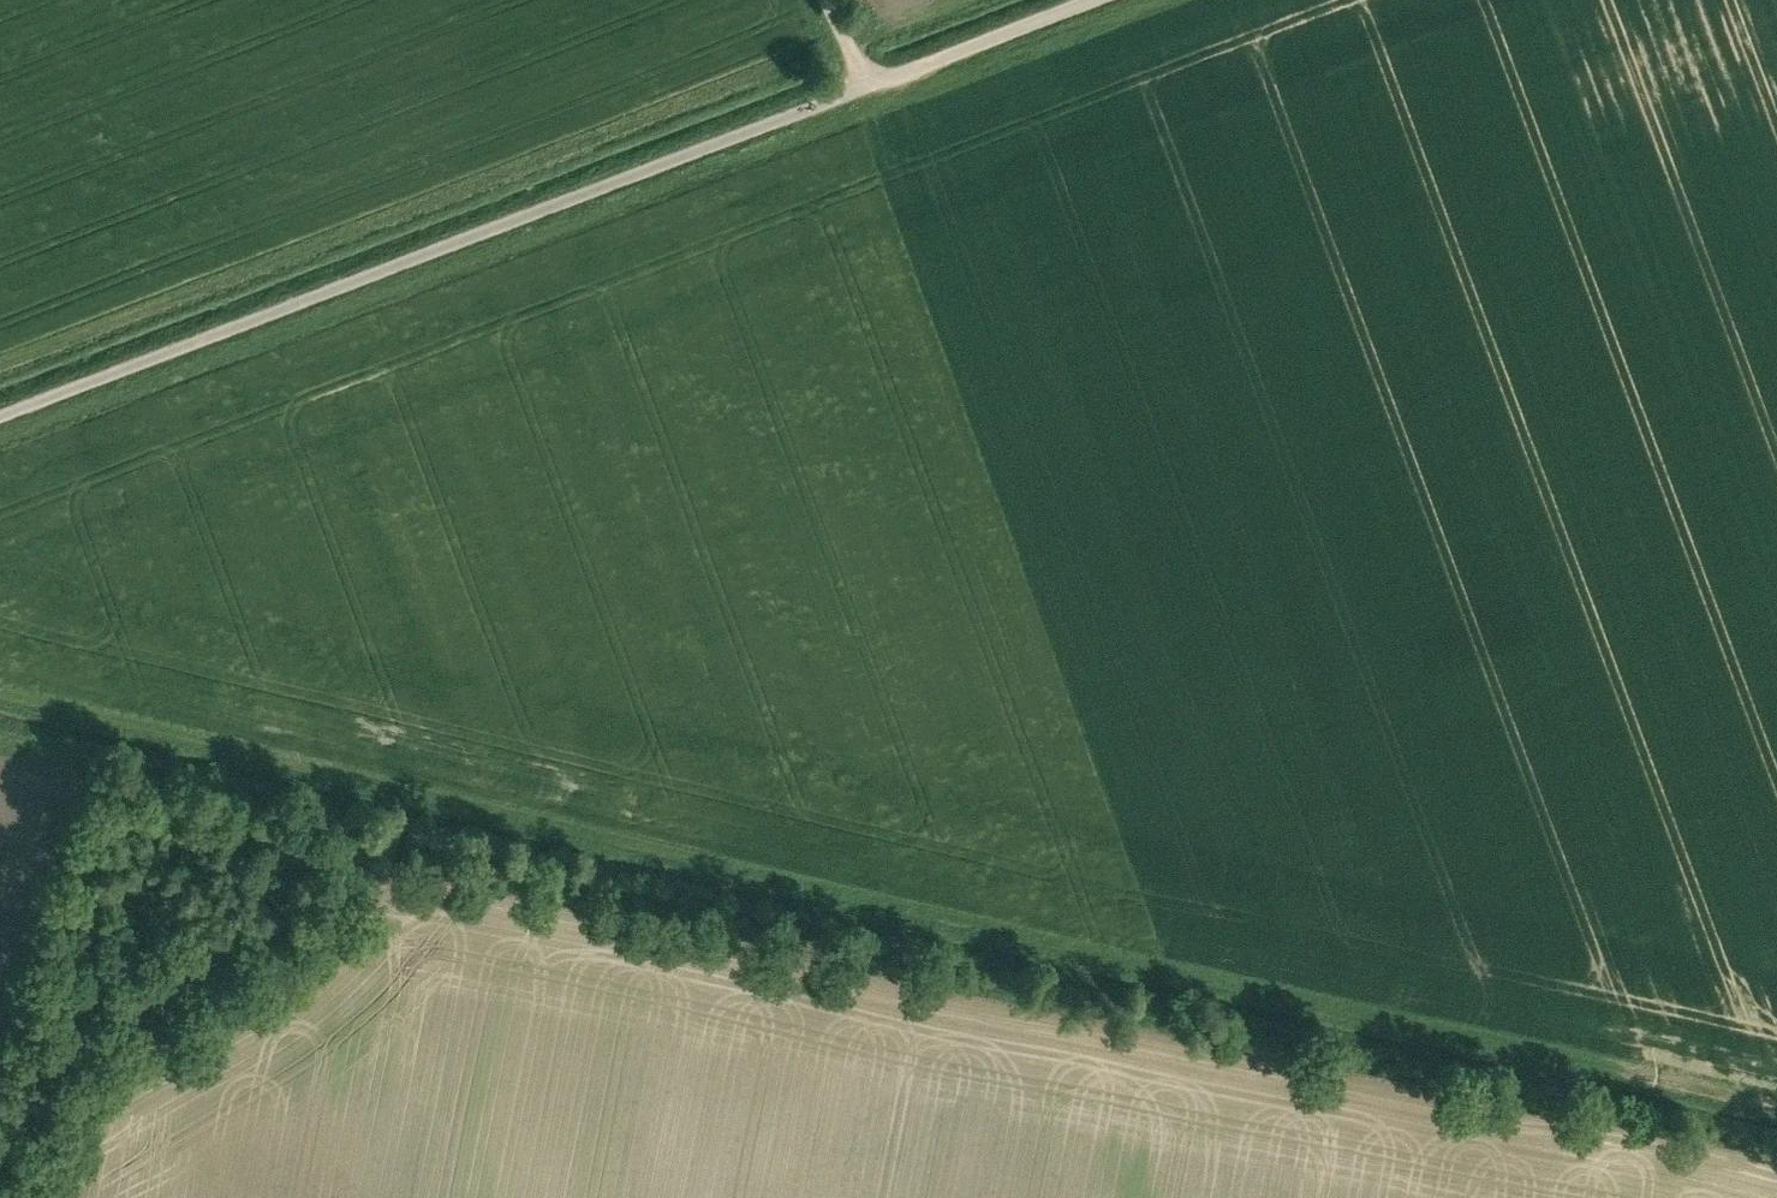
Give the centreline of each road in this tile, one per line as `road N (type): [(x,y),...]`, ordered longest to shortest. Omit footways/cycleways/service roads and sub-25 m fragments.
road 1 (unclassified): [(0,421),(874,85)]
road 2 (unclassified): [(874,85),(1099,0)]

